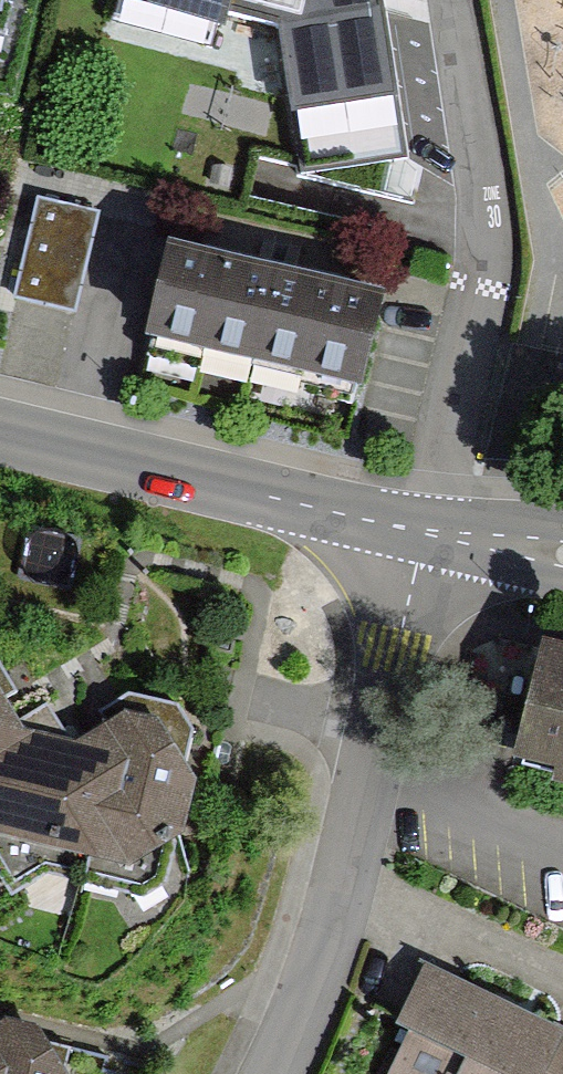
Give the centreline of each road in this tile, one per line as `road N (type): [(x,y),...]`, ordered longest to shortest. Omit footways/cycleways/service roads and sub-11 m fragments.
road 1 (residential): [(274,1073),(333,917),(426,532)]
road 2 (residential): [(426,532),(476,311),(485,204),(454,0)]
road 3 (tertiary): [(0,430),(426,532)]
road 4 (tertiary): [(426,532),(562,558)]

